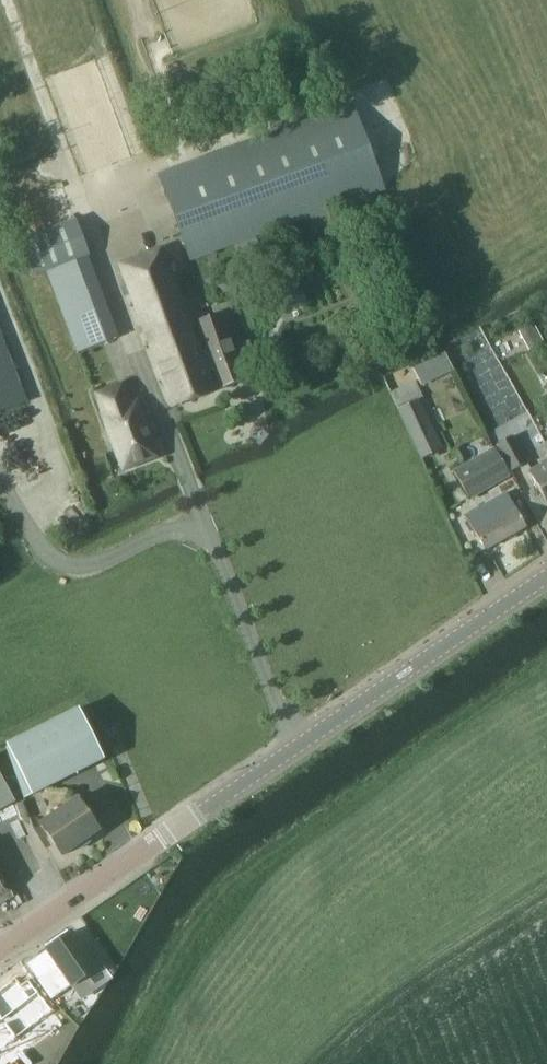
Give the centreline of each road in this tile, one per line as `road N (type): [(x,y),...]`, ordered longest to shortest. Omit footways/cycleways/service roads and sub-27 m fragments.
road 1 (tertiary): [(0,947),(546,585)]
road 2 (track): [(212,530),(8,0)]
road 3 (track): [(212,530),(171,528),(116,559),(71,568),(45,548),(40,507),(55,451),(0,306)]

